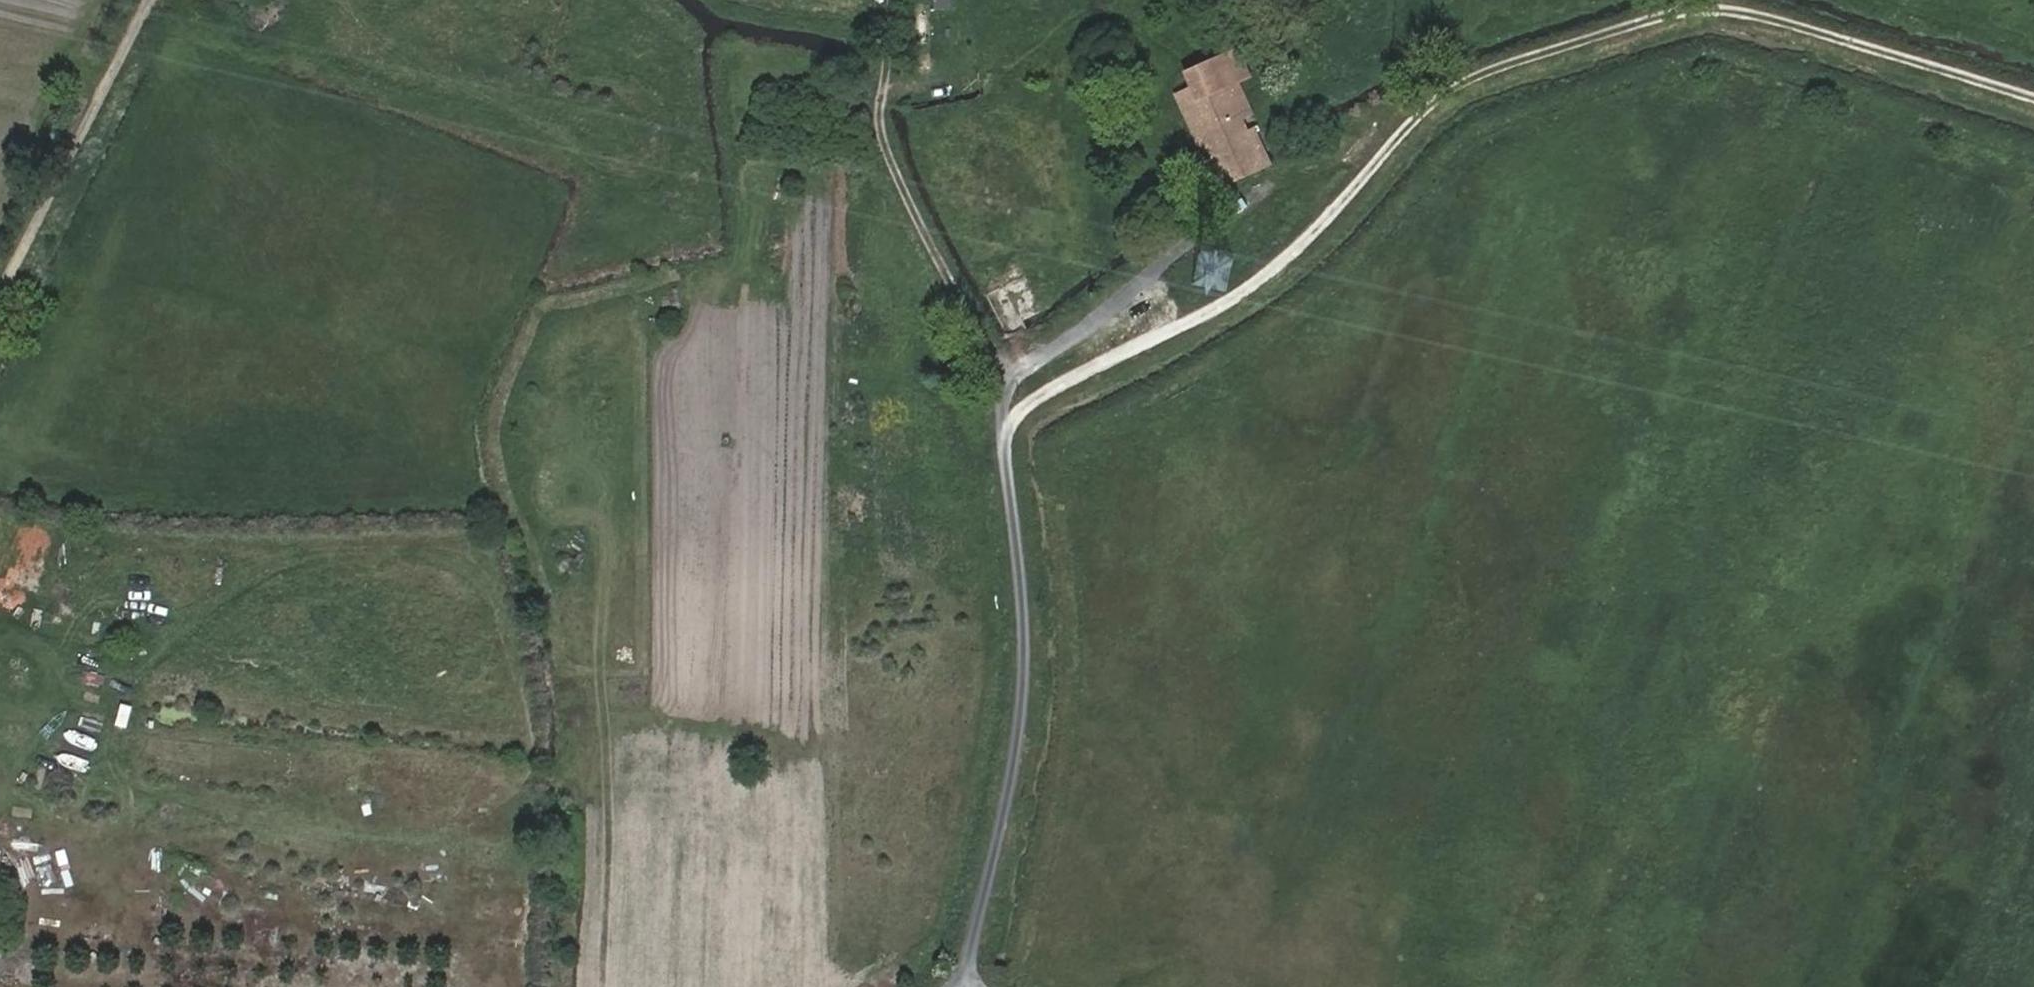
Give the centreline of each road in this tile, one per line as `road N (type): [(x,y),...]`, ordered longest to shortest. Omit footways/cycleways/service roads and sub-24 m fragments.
road 1 (track): [(2033,97),(1721,9),(1684,11),(1511,63),(1446,89),(1262,277),(1034,399),(1004,437)]
road 2 (unclassified): [(1004,437),(1021,591),(1021,707),(962,986)]
road 3 (track): [(892,0),(880,127),(919,225),(999,373),(1004,437)]
road 4 (track): [(142,0),(0,289)]

